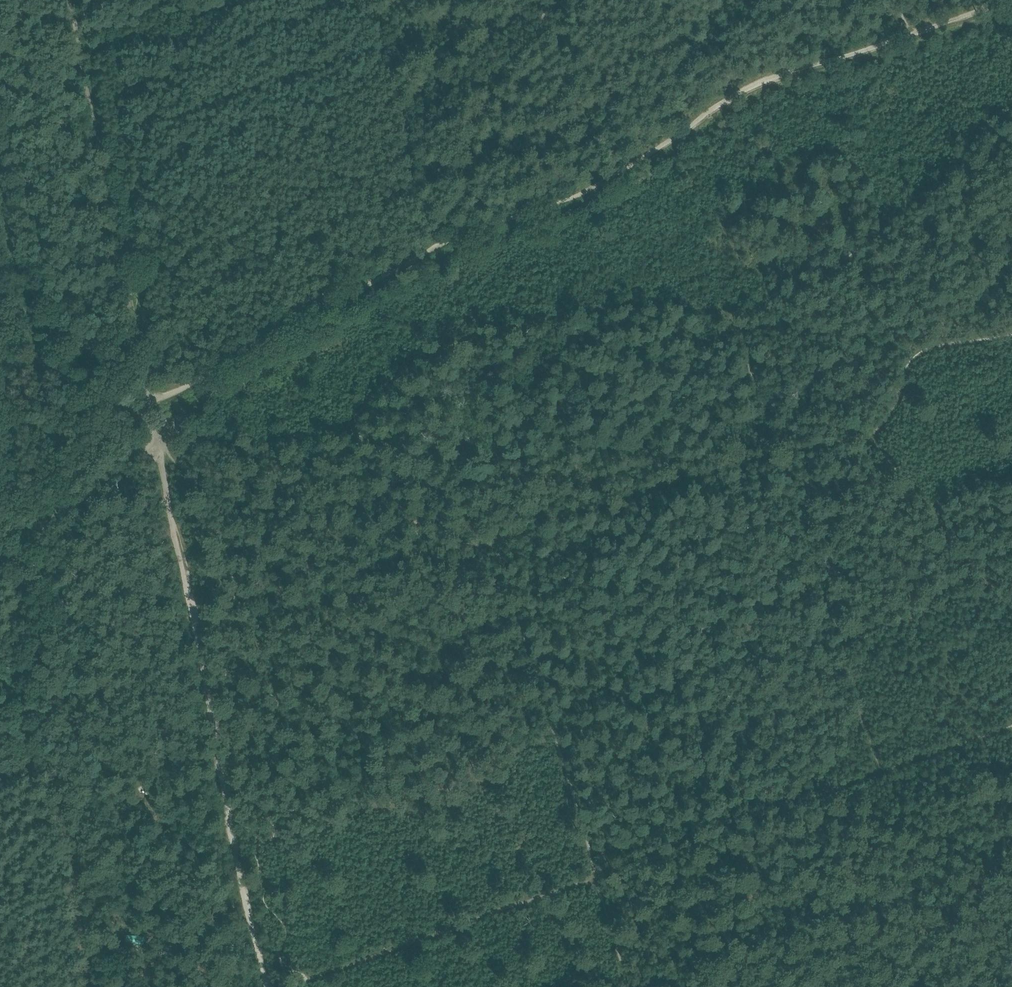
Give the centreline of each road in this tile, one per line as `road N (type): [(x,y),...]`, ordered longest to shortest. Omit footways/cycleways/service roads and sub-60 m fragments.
road 1 (track): [(1011,0),(771,80),(582,197),(453,240)]
road 2 (track): [(152,436),(266,986)]
road 3 (track): [(76,0),(149,400)]
road 4 (track): [(453,240),(157,399)]
road 5 (unclassified): [(152,436),(39,538),(0,655)]

